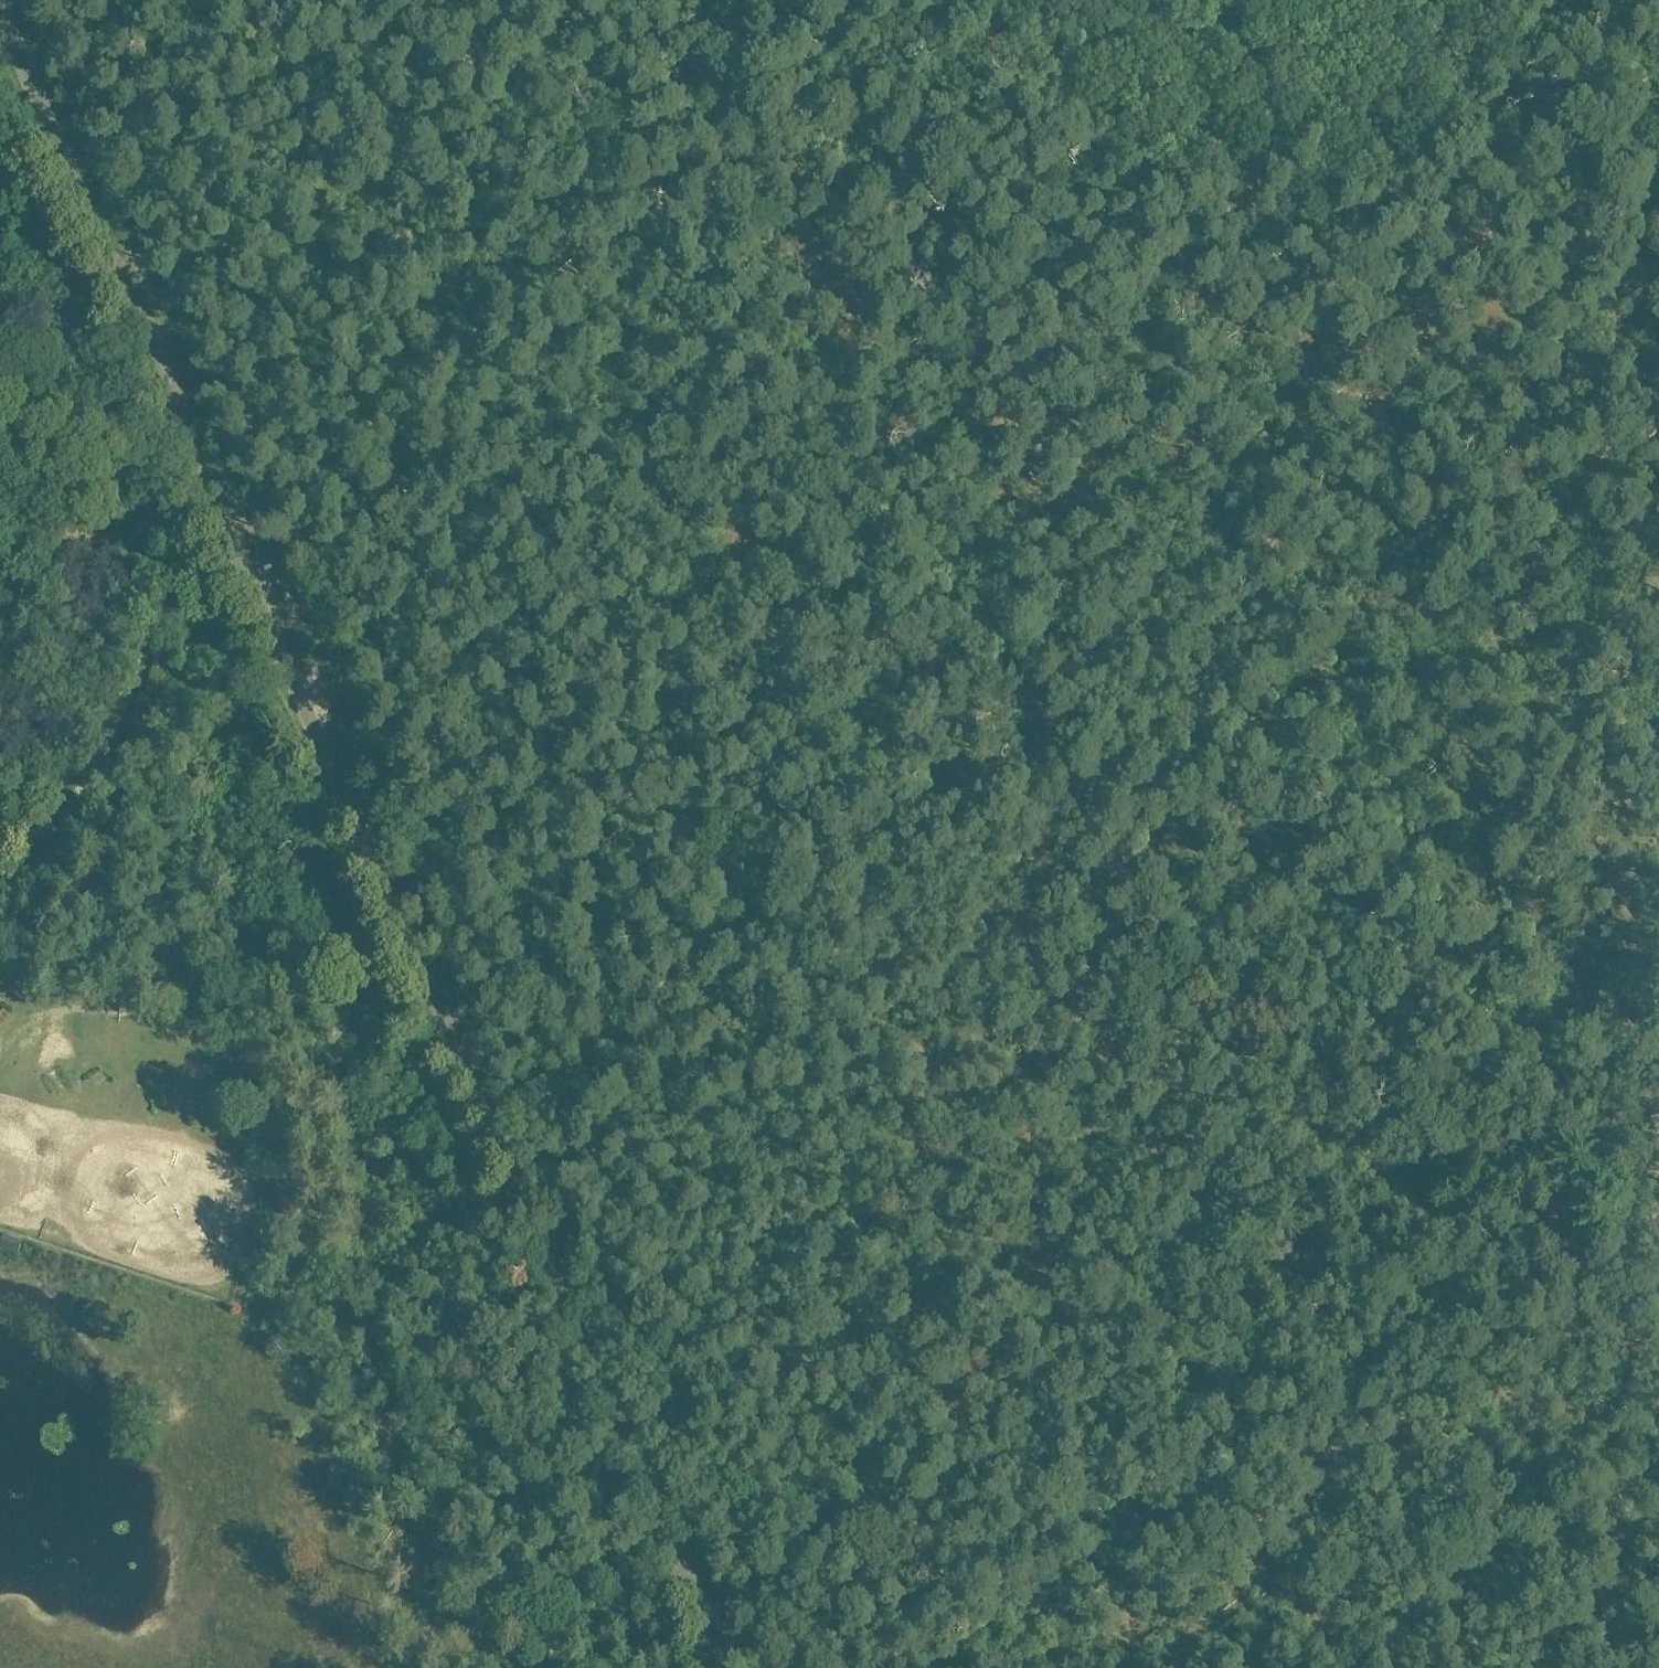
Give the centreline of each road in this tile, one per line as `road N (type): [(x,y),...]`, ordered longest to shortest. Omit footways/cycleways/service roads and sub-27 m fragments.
road 1 (unclassified): [(711,1667),(627,1428),(214,503)]
road 2 (unclassified): [(214,503),(0,9)]
road 3 (unclassified): [(0,935),(101,747),(194,520),(214,503)]

